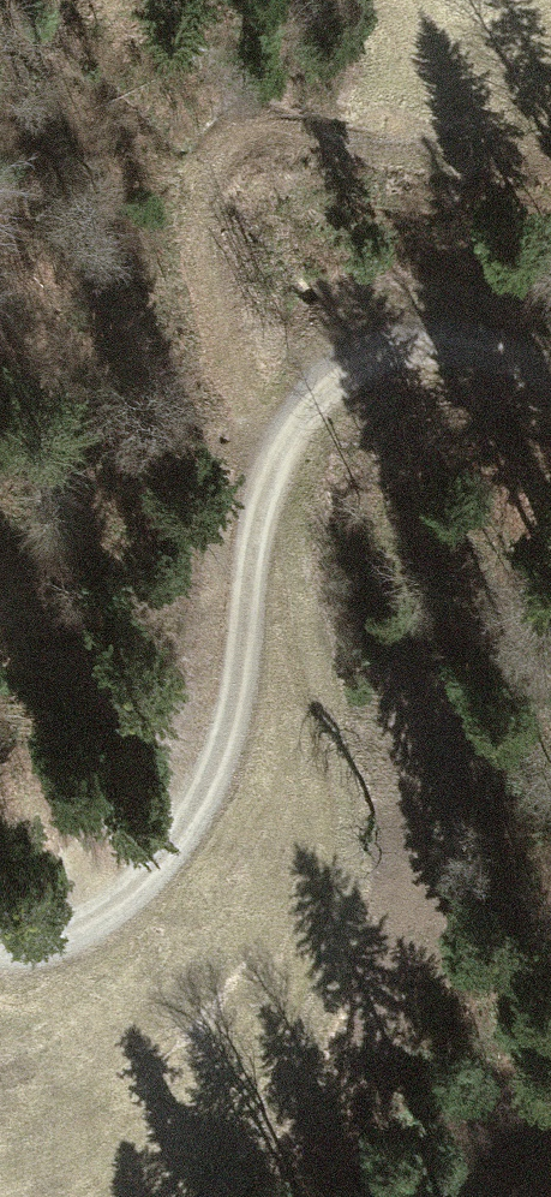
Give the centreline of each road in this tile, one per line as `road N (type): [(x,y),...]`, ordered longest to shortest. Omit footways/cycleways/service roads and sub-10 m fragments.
road 1 (track): [(0,944),(58,931),(170,853),(215,735),(267,460),(362,356),(472,346),(550,382)]
road 2 (track): [(305,418),(312,593),(345,752),(347,875),(331,1002),(213,1196)]

